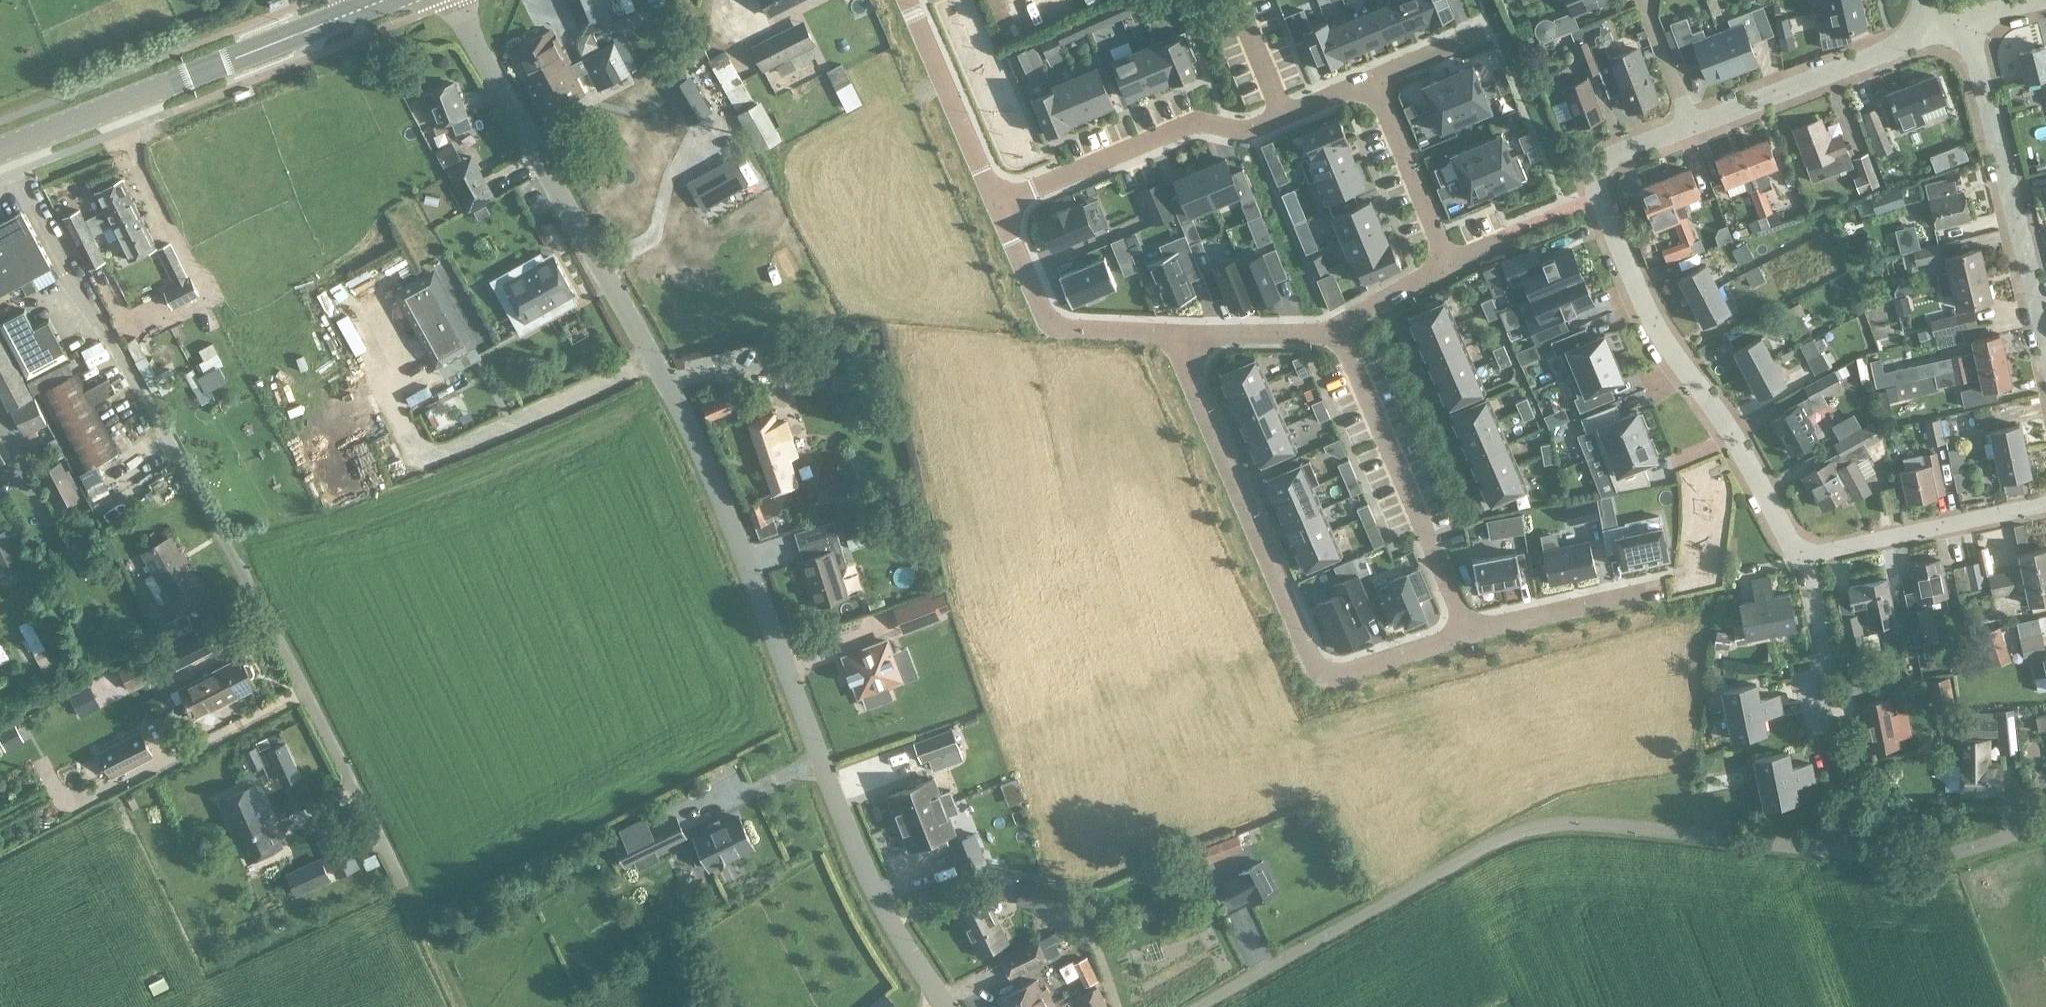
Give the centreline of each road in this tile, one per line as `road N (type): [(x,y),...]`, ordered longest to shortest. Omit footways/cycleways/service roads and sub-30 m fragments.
road 1 (unclassified): [(947,1006),(871,885),(691,432),(455,0)]
road 2 (unclassified): [(1194,1006),(1480,848),(1538,826),(1596,823),(1896,858),(2045,827)]
road 3 (residential): [(0,148),(206,511),(402,884)]
road 4 (residential): [(1801,548),(1659,330),(1597,195),(1598,172),(1612,155),(1692,124)]
road 5 (residential): [(1171,334),(1312,663),(1340,673),(1469,633)]
road 6 (residential): [(1374,78),(1245,129),(1200,121),(997,202)]
road 7 (secondary): [(0,148),(359,7)]
road 8 (residential): [(2045,350),(1966,20)]
road 9 (residential): [(1337,328),(1469,633)]
road 10 (residential): [(1337,328),(1448,262),(1374,78)]
road 11 (residential): [(1692,124),(1938,28)]
road 12 (residential): [(1171,334),(1072,329),(1052,320),(997,202)]
road 13 (residential): [(1801,548),(1825,551),(2045,503)]
road 14 (residential): [(997,202),(908,0)]
road 15 (residential): [(1469,633),(1659,588)]
road 16 (residential): [(1821,728),(1810,682),(1821,648),(1801,548)]
road 17 (residential): [(1337,328),(1171,334)]
road 18 (residential): [(1692,124),(1647,13)]

